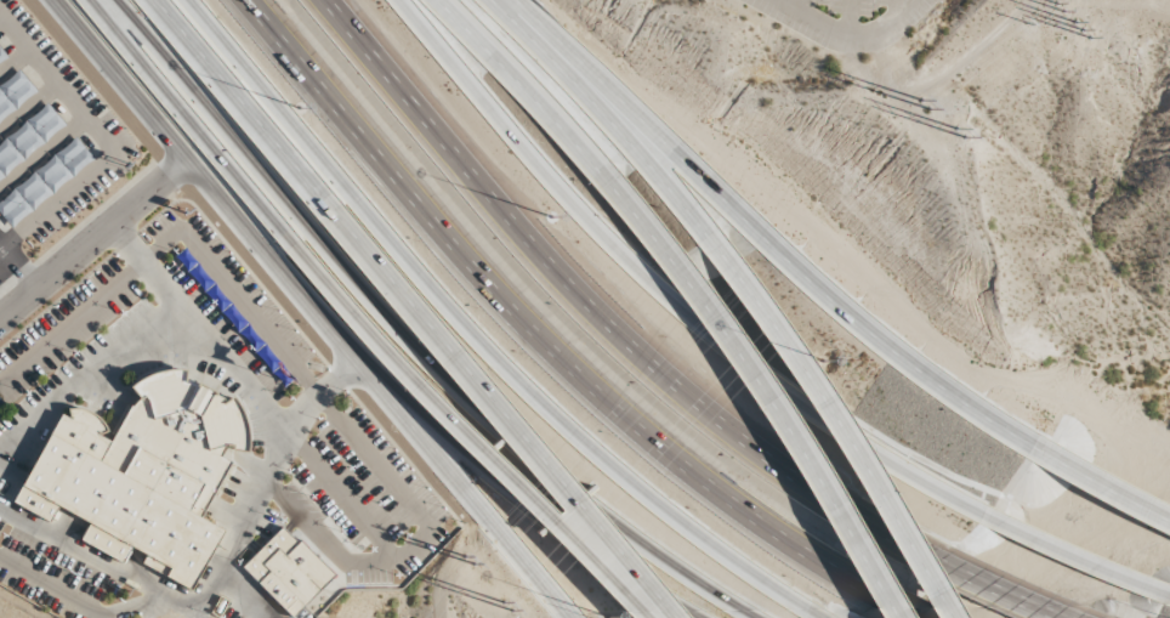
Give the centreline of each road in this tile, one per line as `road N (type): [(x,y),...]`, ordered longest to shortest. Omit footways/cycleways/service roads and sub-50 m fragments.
road 1 (motorway): [(114,0),(425,358),(631,538),(762,617)]
road 2 (motorway): [(179,0),(551,426),(636,503),(813,612)]
road 3 (motorway): [(246,0),(568,379),(665,469),(841,584)]
road 4 (motorway): [(919,559),(710,423),(608,333),(529,254),(321,0)]
road 5 (motorway): [(152,0),(667,617)]
road 6 (motorway): [(981,514),(785,395),(691,318),(560,191),(398,0)]
road 7 (motorway): [(1030,448),(939,389),(799,274),(501,0)]
road 8 (motorway): [(907,617),(742,348),(602,170)]
road 9 (motorway): [(291,243),(649,617)]
road 10 (primary): [(54,0),(357,358)]
road 11 (motorway): [(357,358),(478,471),(579,548),(703,617)]
road 12 (motorway): [(957,617),(817,387),(720,255)]
road 13 (motorway): [(720,255),(596,104),(497,0)]
road 14 (primary): [(357,358),(571,617)]
road 15 (motorway): [(77,0),(291,243)]
road 16 (residential): [(187,159),(0,314)]
road 17 (motorway): [(602,170),(439,0)]
road 18 (motorway): [(1158,590),(981,514)]
road 19 (motorway): [(1169,522),(1030,448)]
road 20 (motorway): [(1051,617),(919,559)]

